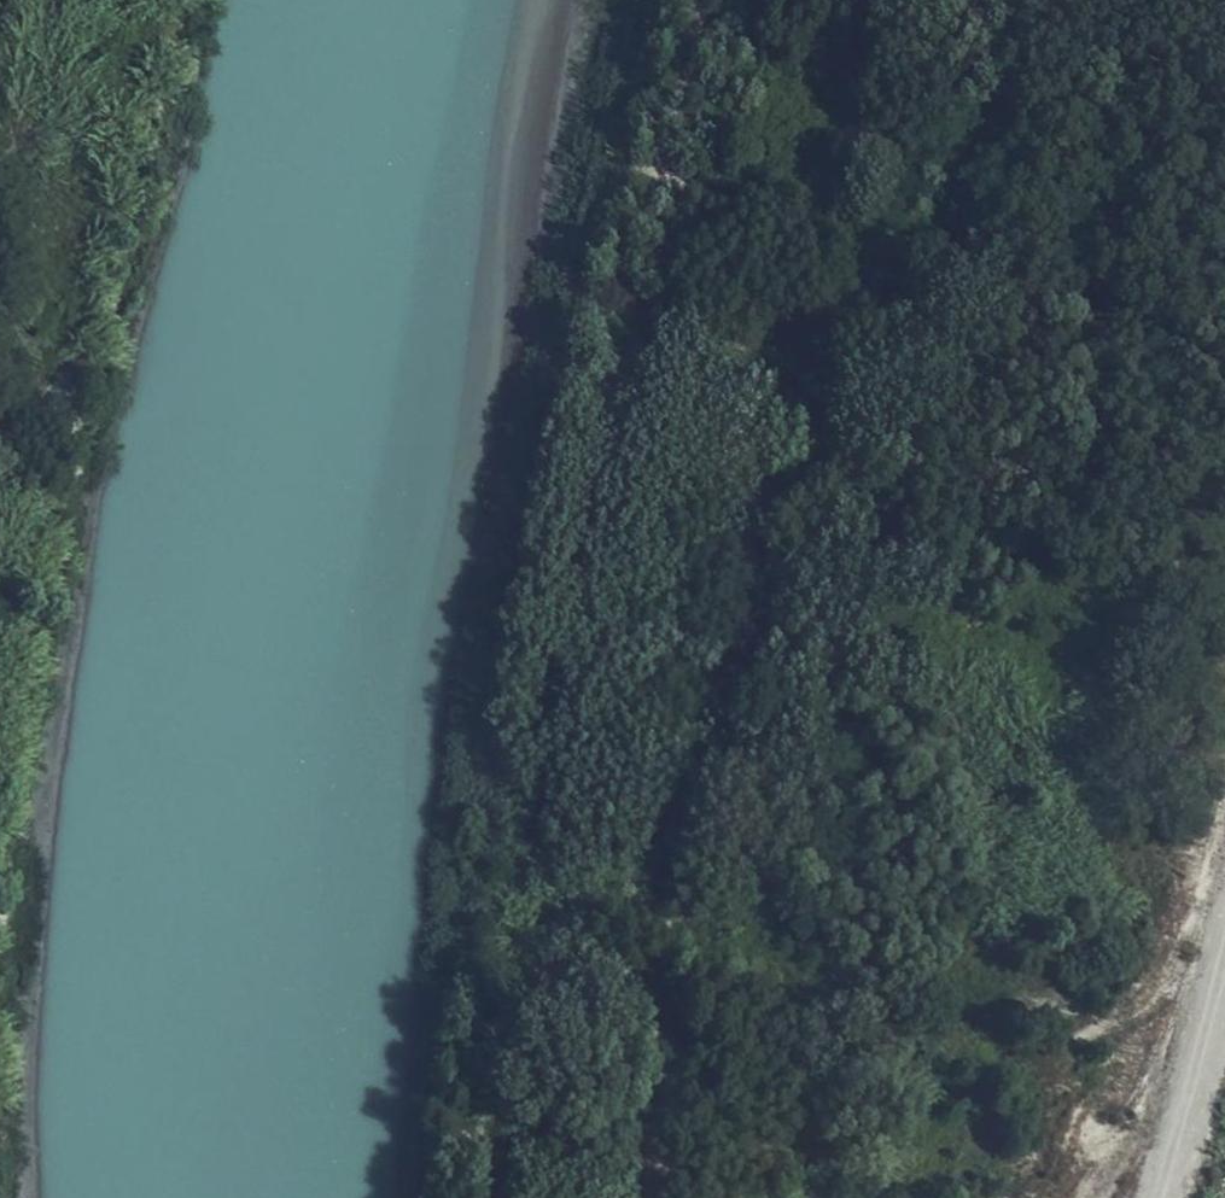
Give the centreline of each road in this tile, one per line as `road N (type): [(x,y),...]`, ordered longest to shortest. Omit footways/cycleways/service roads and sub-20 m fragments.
road 1 (track): [(1224,976),(1168,1197)]

